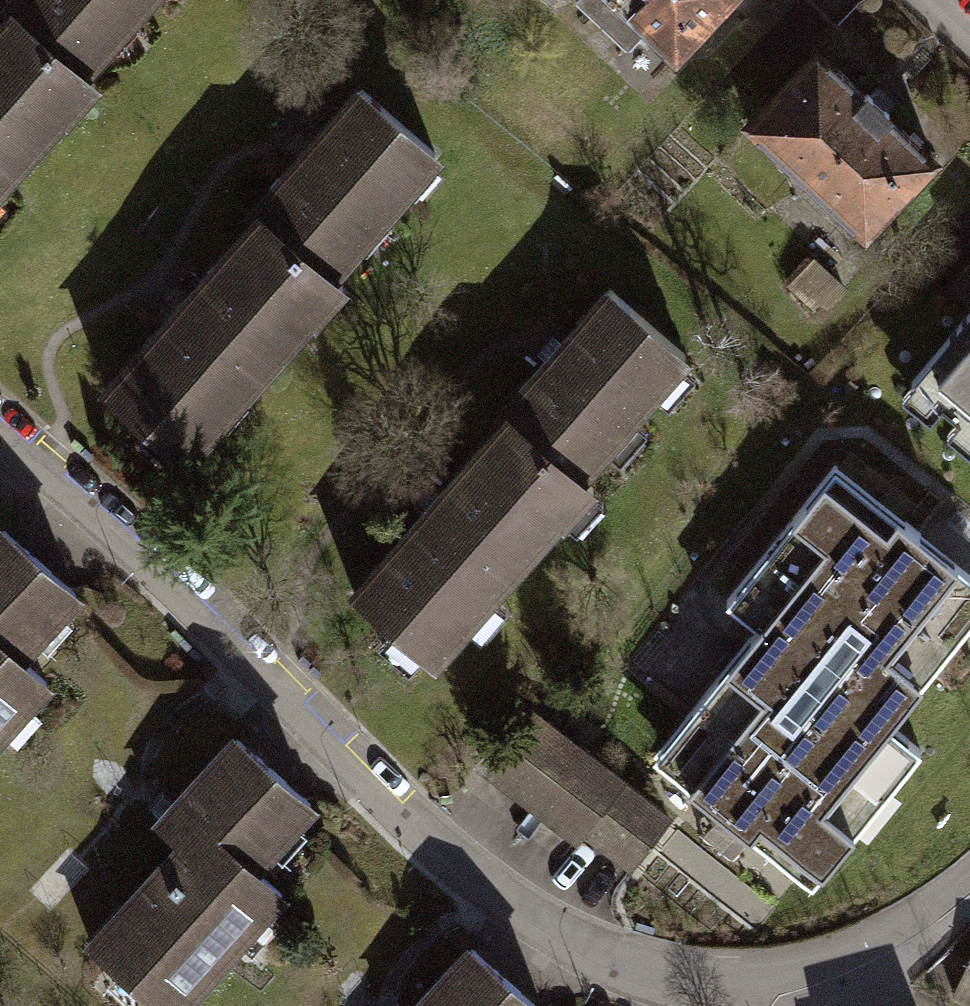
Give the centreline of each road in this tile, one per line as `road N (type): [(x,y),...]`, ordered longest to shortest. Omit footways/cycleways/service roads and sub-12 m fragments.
road 1 (residential): [(0,440),(94,521),(409,831),(612,967),(724,989),(785,976),(886,937),(969,871)]

